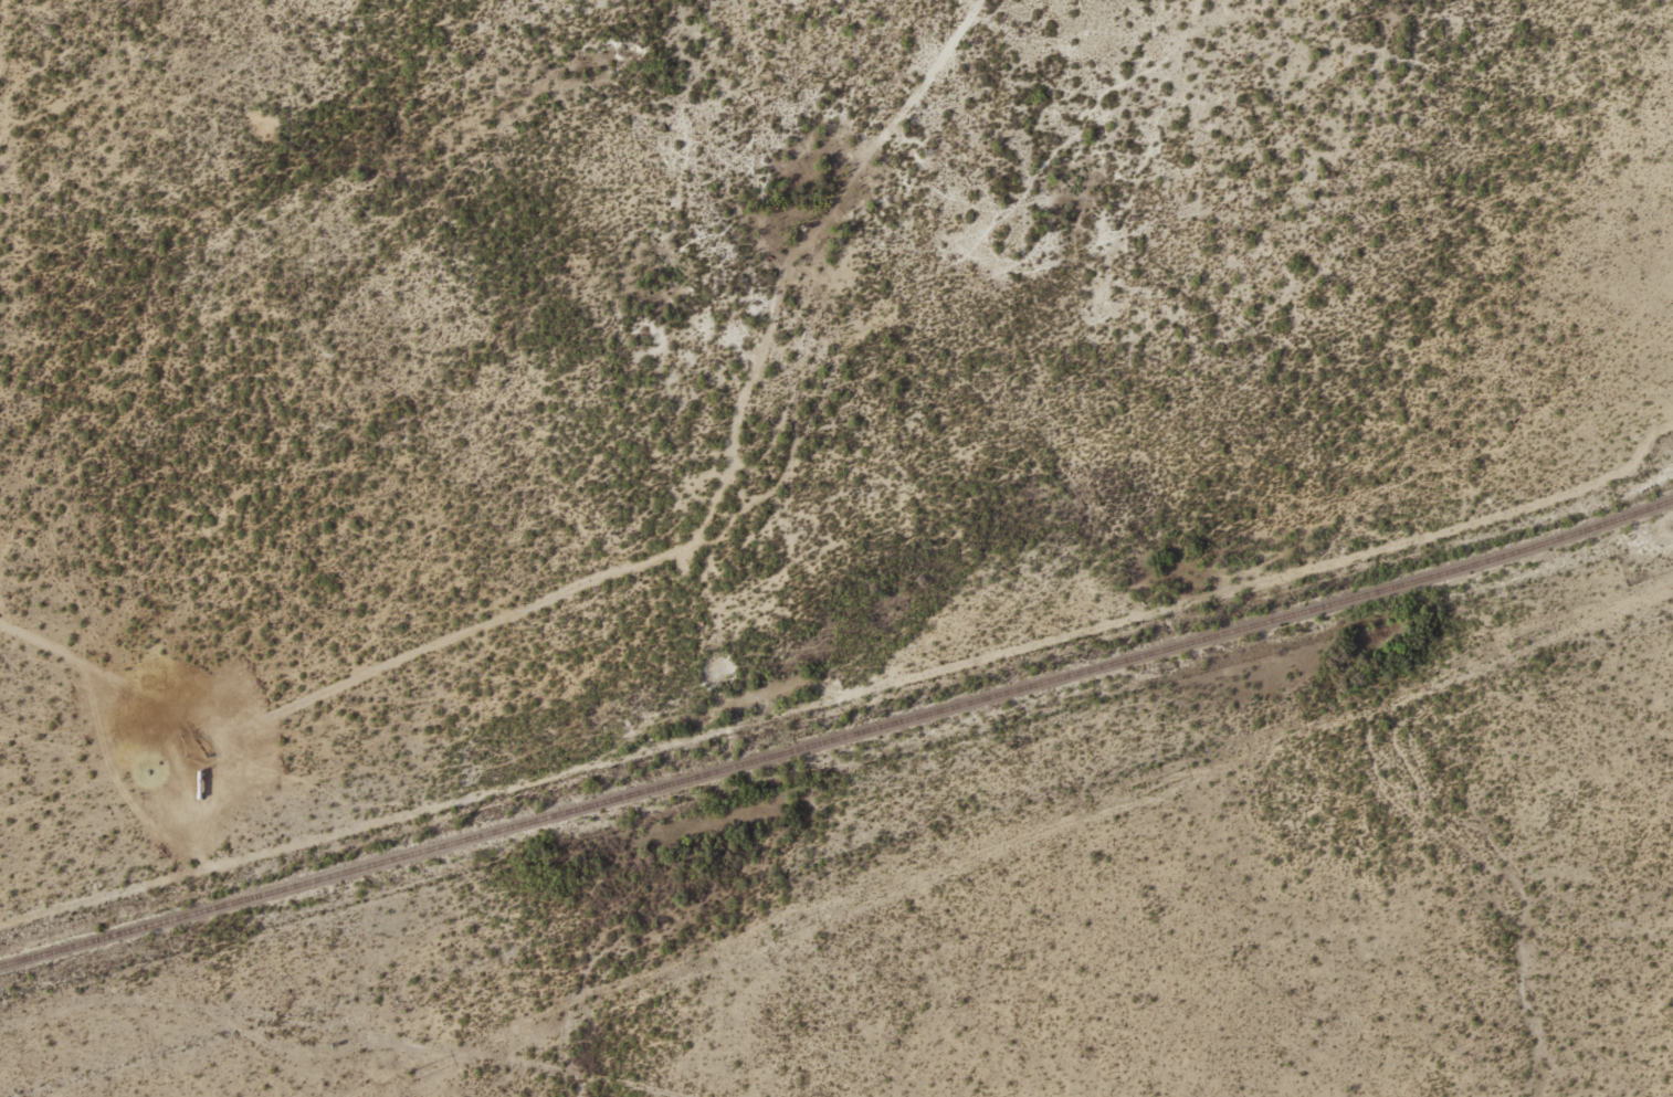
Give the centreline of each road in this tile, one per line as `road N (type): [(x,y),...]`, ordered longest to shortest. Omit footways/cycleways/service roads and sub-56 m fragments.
road 1 (track): [(0,1034),(173,993),(263,1054),(397,1041),(676,1096)]

